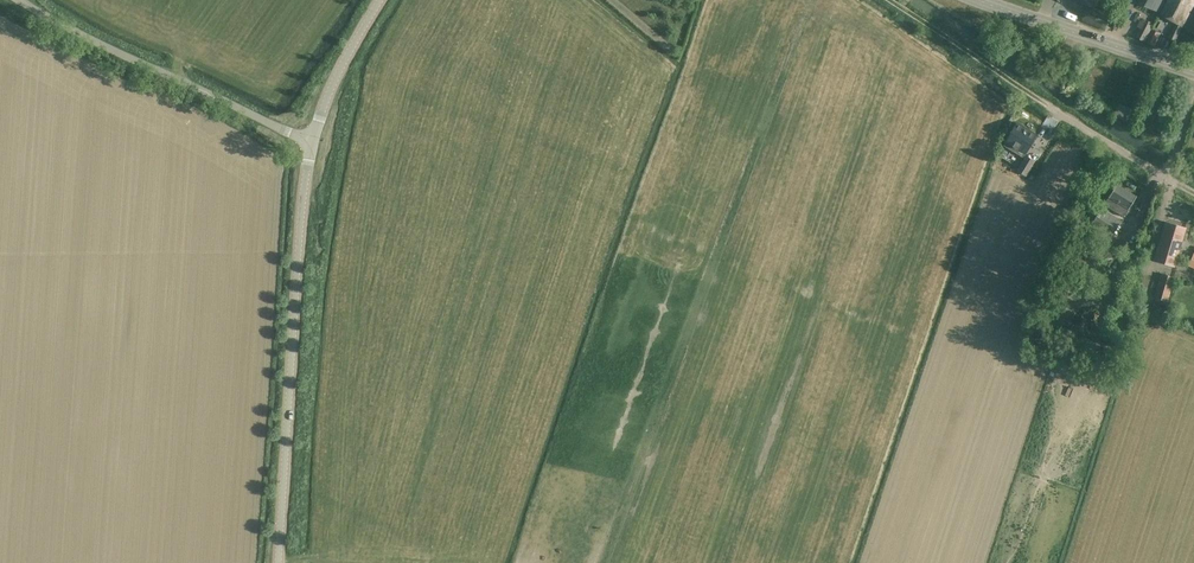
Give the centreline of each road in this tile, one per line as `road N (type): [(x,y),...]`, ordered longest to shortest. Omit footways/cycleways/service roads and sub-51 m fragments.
road 1 (unclassified): [(279,562),(312,142)]
road 2 (unclassified): [(312,142),(35,0)]
road 3 (unclassified): [(312,142),(349,45),(379,0)]
road 4 (secondary): [(1106,47),(980,0)]

